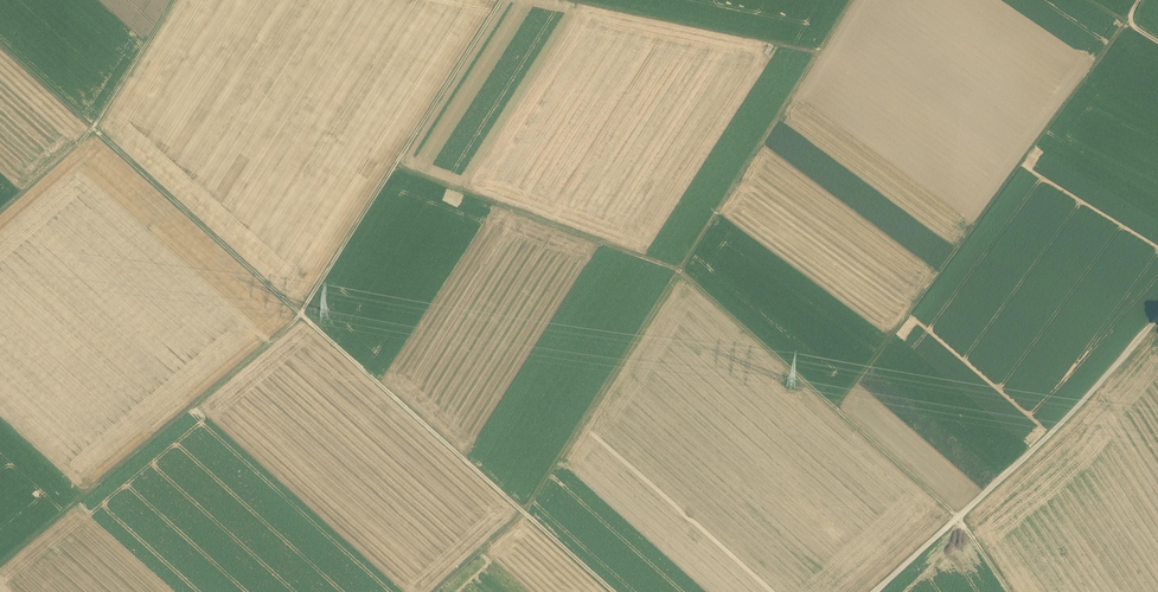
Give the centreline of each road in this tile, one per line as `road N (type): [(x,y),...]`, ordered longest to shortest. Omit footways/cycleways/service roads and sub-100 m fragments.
road 1 (track): [(175,0),(93,129),(523,513),(679,272),(396,166)]
road 2 (track): [(1011,591),(959,518),(679,272),(818,53),(562,0)]
road 3 (track): [(502,0),(299,318),(0,564)]
road 4 (track): [(834,409),(1127,23)]
road 5 (unclassified): [(1157,318),(1058,428),(876,591)]
road 6 (track): [(437,591),(523,513),(612,591)]
road 7 (track): [(93,129),(0,213)]
road 8 (track): [(93,129),(0,46)]

